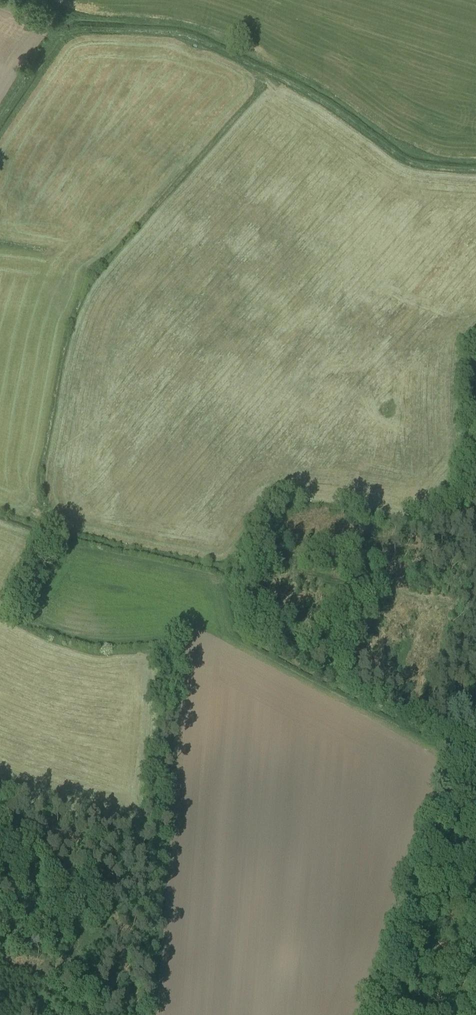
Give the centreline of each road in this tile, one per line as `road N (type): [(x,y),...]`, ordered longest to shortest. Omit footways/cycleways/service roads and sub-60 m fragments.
road 1 (track): [(475,172),(425,167),(300,87),(195,35),(58,30),(0,116)]

